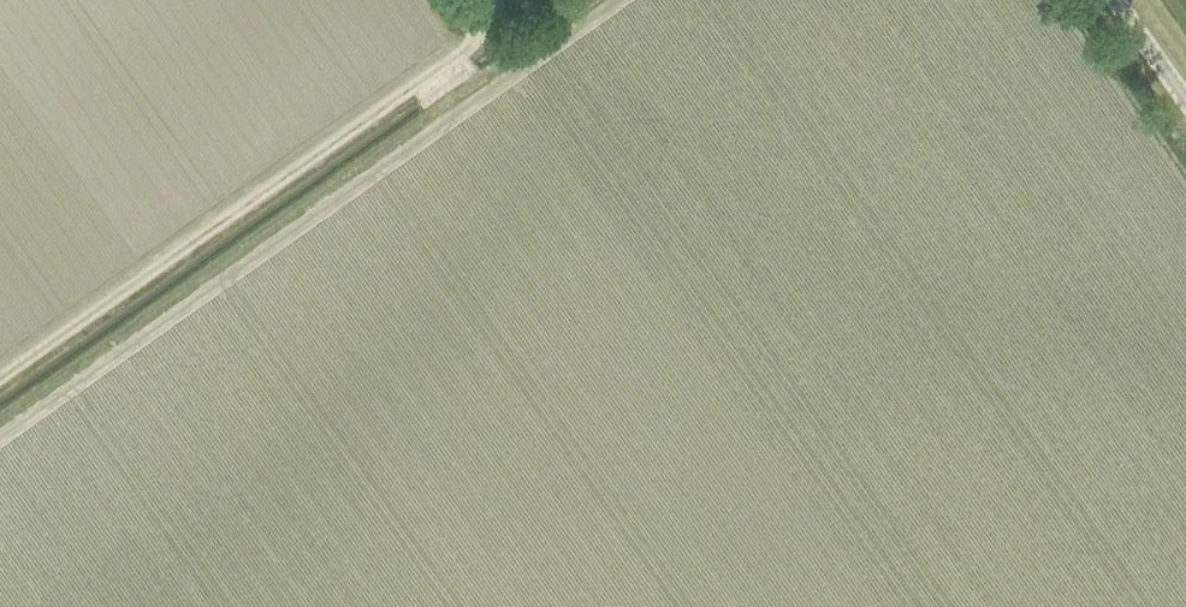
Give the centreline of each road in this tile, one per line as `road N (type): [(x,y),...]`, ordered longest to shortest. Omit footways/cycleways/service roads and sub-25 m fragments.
road 1 (unclassified): [(1185,100),(1115,0)]

